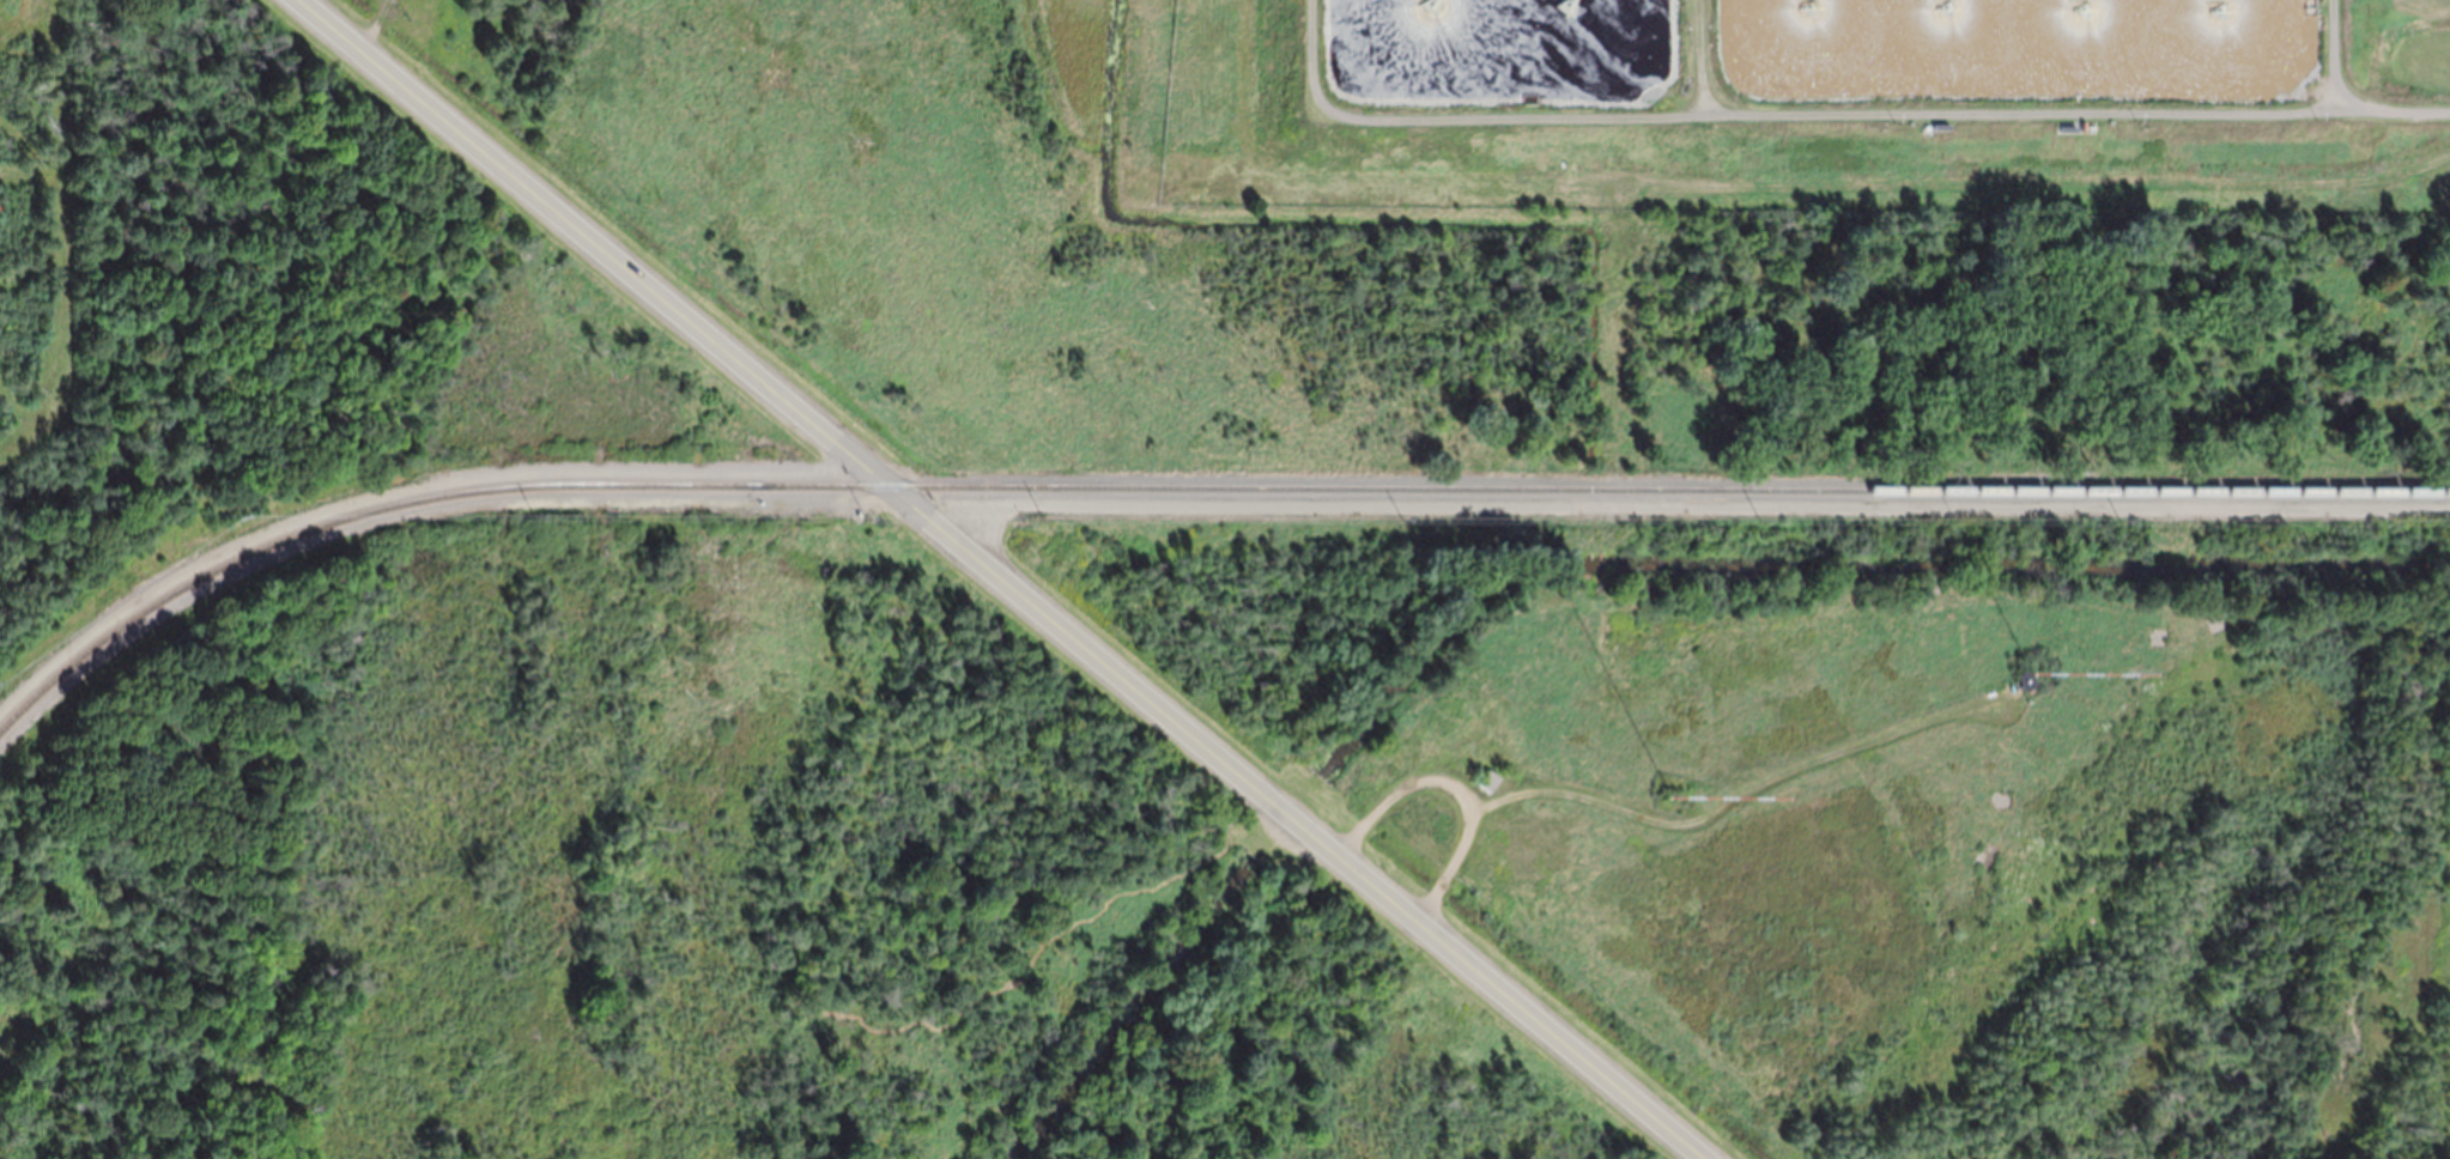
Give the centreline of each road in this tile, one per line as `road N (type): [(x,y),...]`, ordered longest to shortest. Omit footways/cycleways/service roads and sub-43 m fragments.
road 1 (secondary): [(1709,1158),(310,0)]

